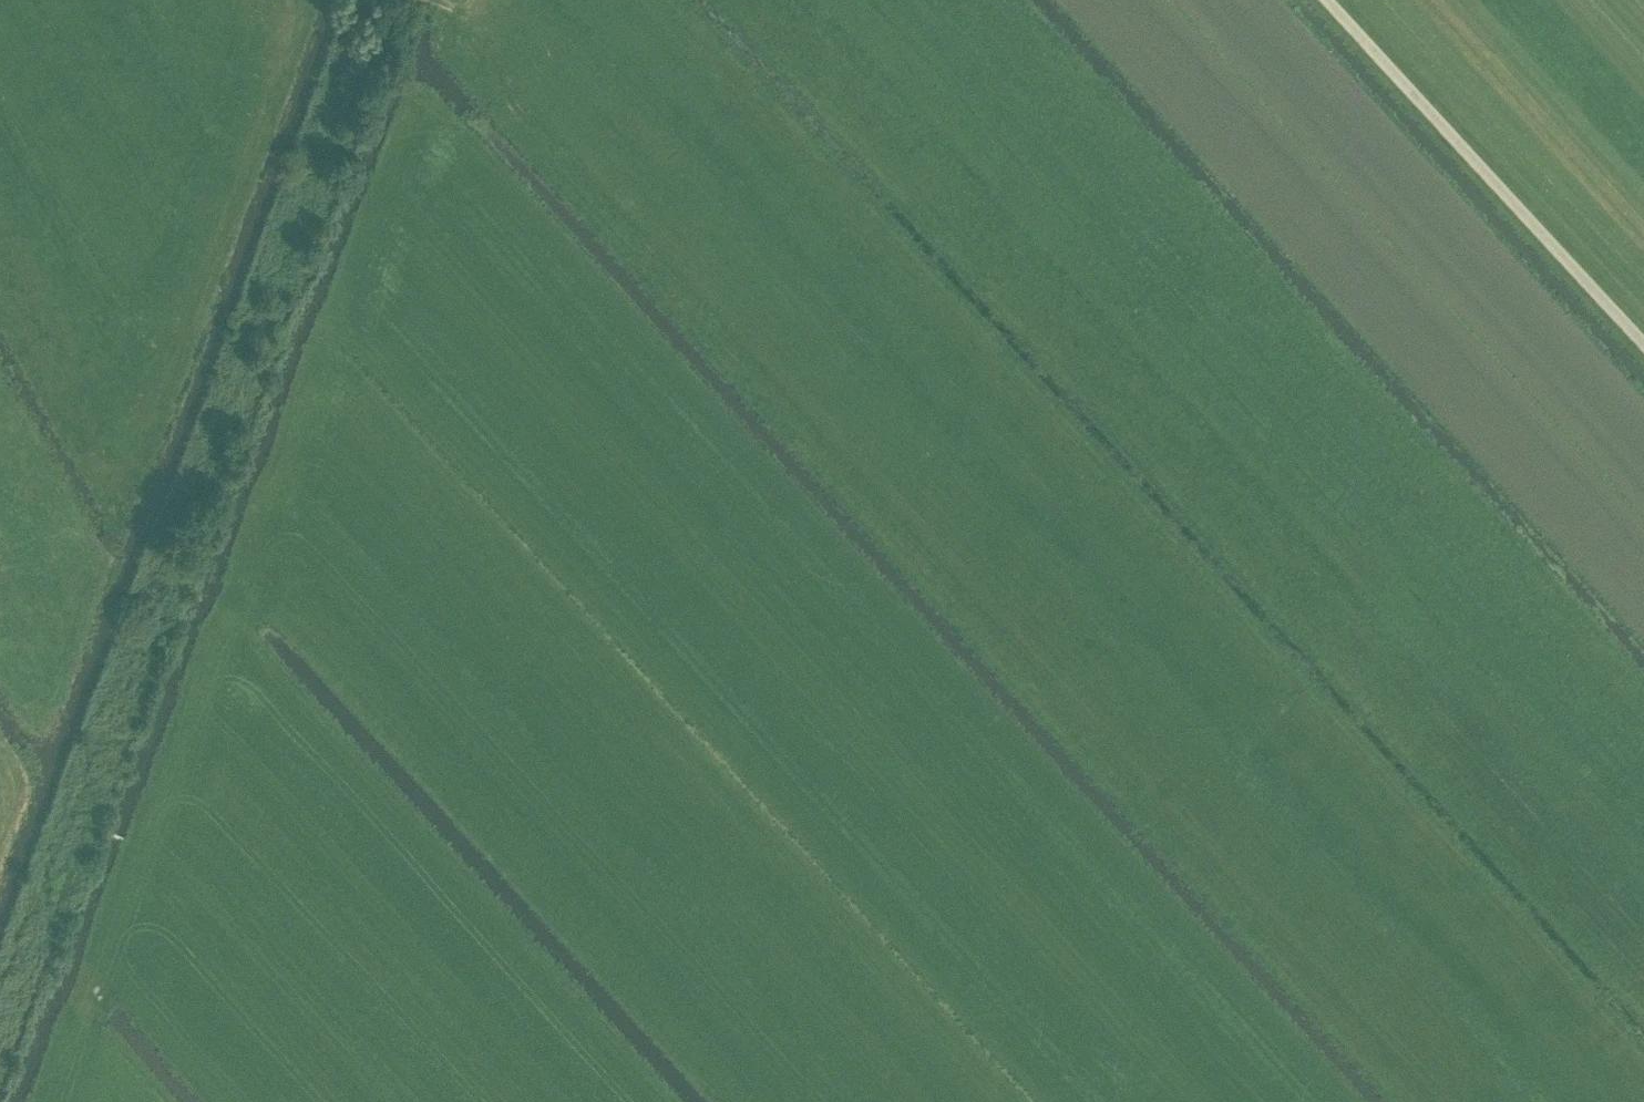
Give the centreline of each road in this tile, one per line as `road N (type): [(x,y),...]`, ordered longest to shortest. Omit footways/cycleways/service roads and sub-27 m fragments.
road 1 (track): [(1643,344),(1331,0)]

